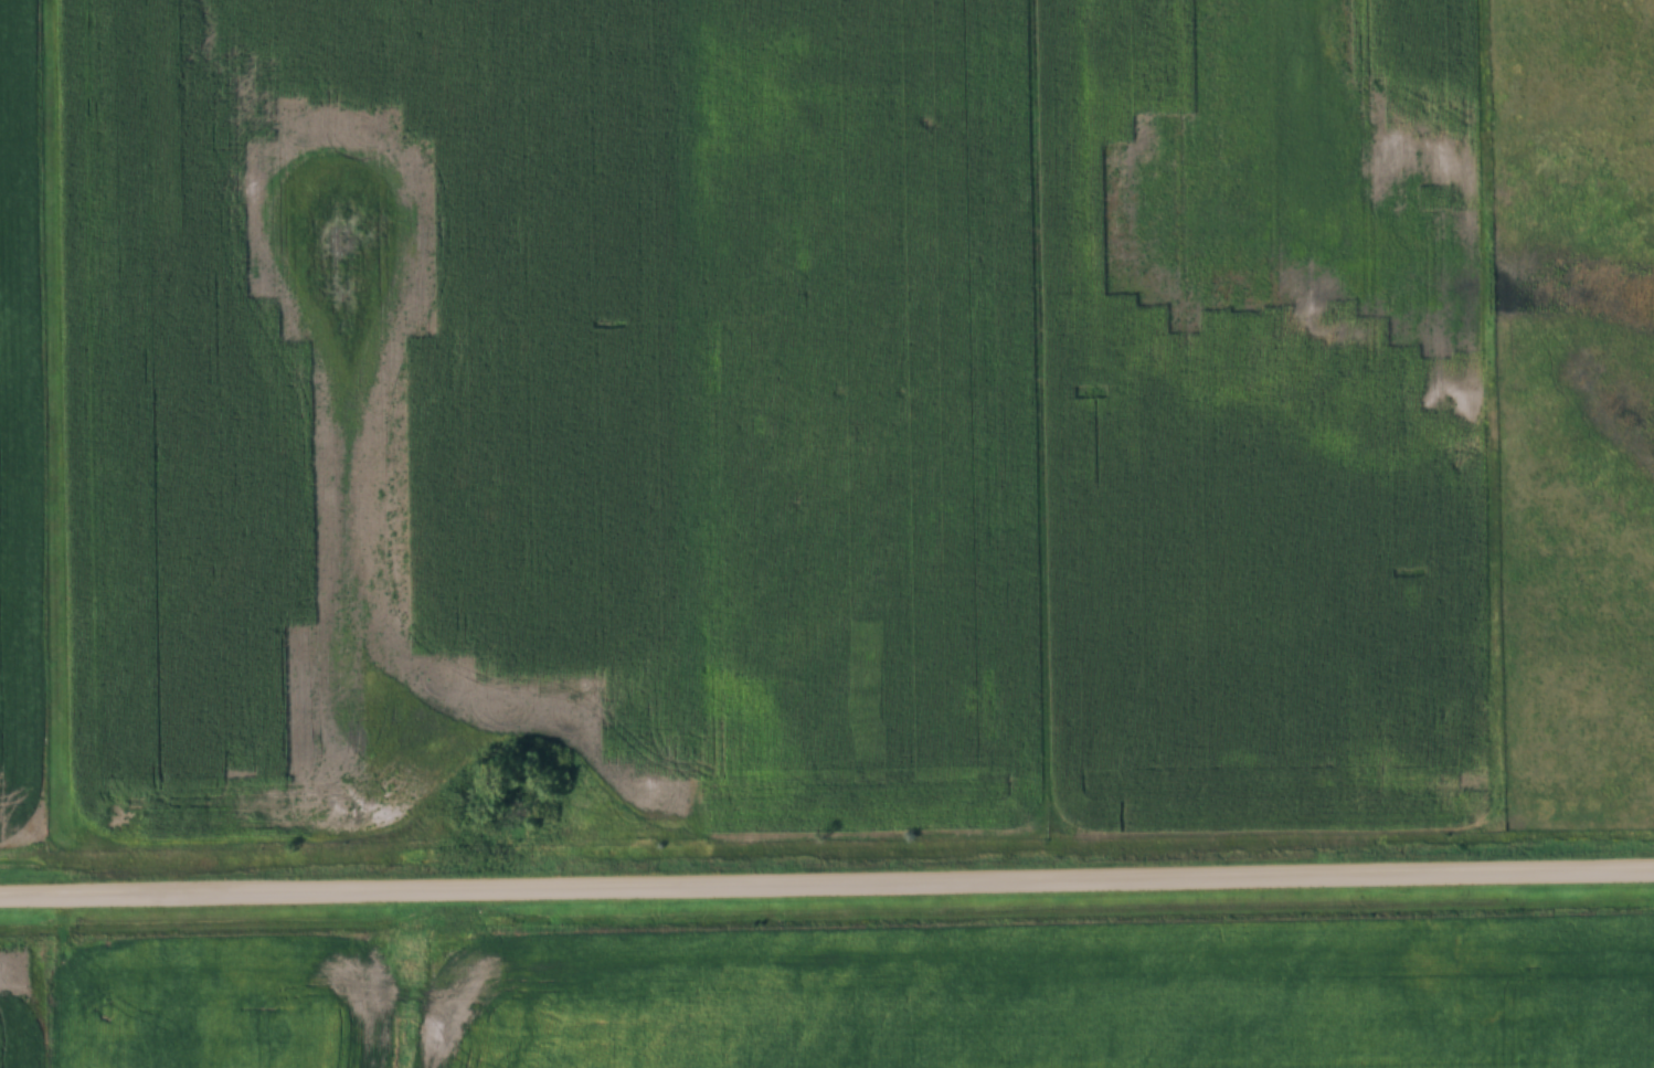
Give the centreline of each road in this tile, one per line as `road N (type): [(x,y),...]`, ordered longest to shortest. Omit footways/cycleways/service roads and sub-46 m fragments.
road 1 (residential): [(1653,869),(0,897)]

